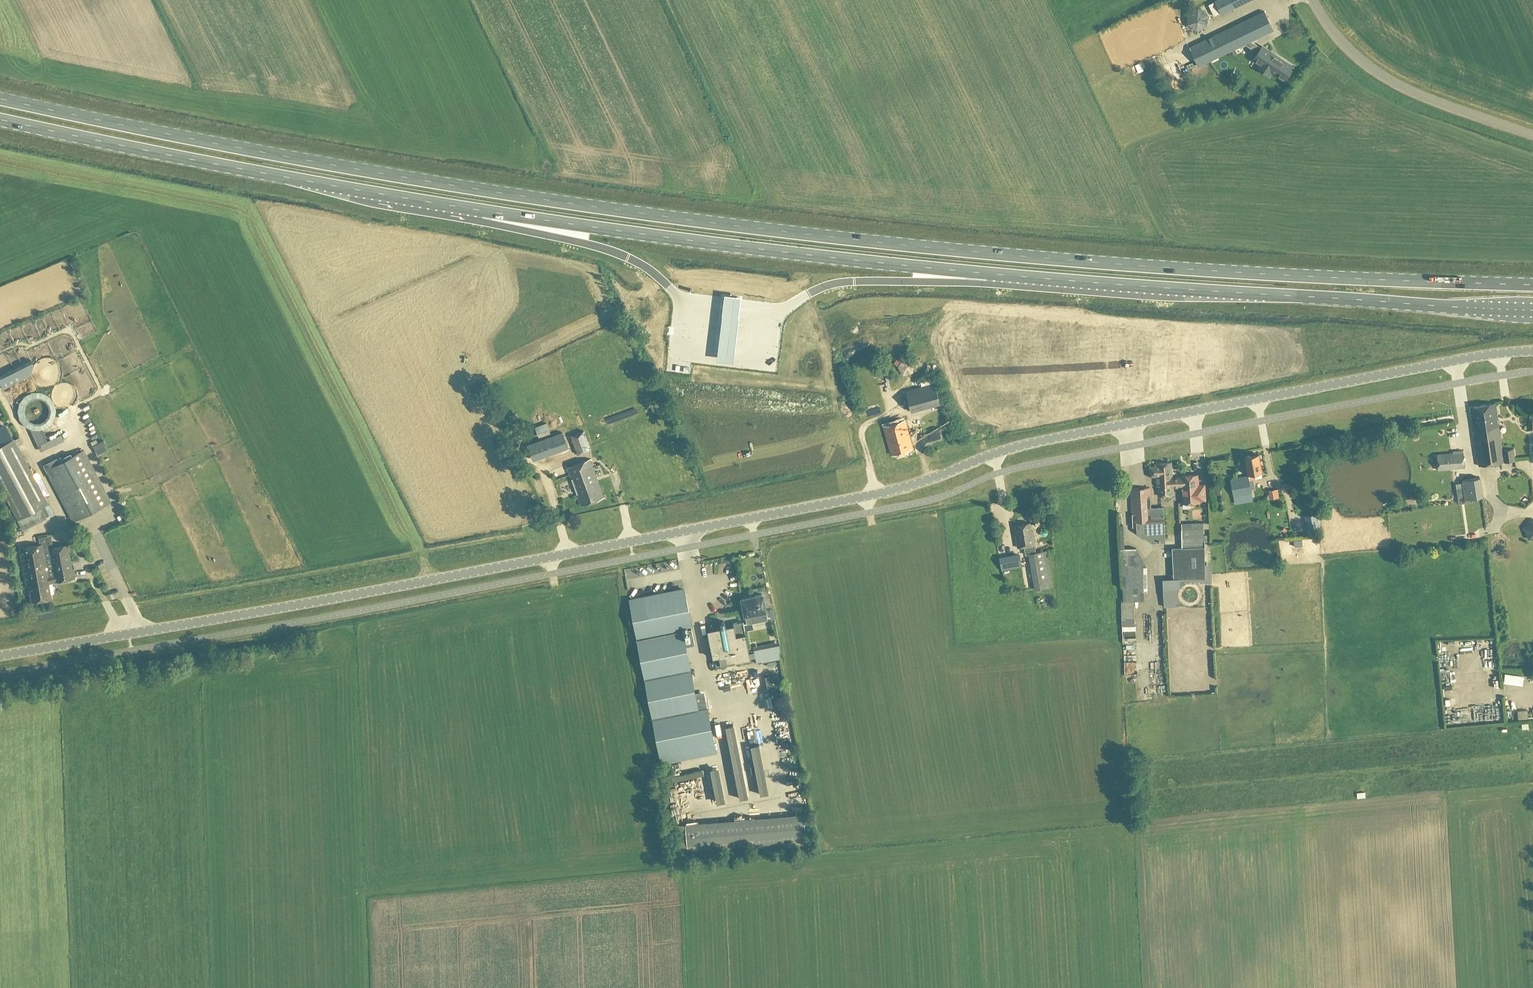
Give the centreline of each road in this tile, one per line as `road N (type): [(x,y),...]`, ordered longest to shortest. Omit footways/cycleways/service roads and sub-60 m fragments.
road 1 (unclassified): [(1532,351),(1048,439),(876,495),(0,656)]
road 2 (primary): [(1532,285),(1091,262),(709,222),(421,180),(0,99)]
road 3 (primary): [(989,274),(1532,310)]
road 4 (primary): [(489,212),(989,274)]
road 5 (primary): [(0,120),(489,212)]
road 6 (unclassified): [(1312,0),(1350,50),(1391,81),(1532,136)]
road 7 (primary): [(767,319),(834,283),(989,274)]
road 8 (primary): [(489,212),(628,257),(688,310)]

